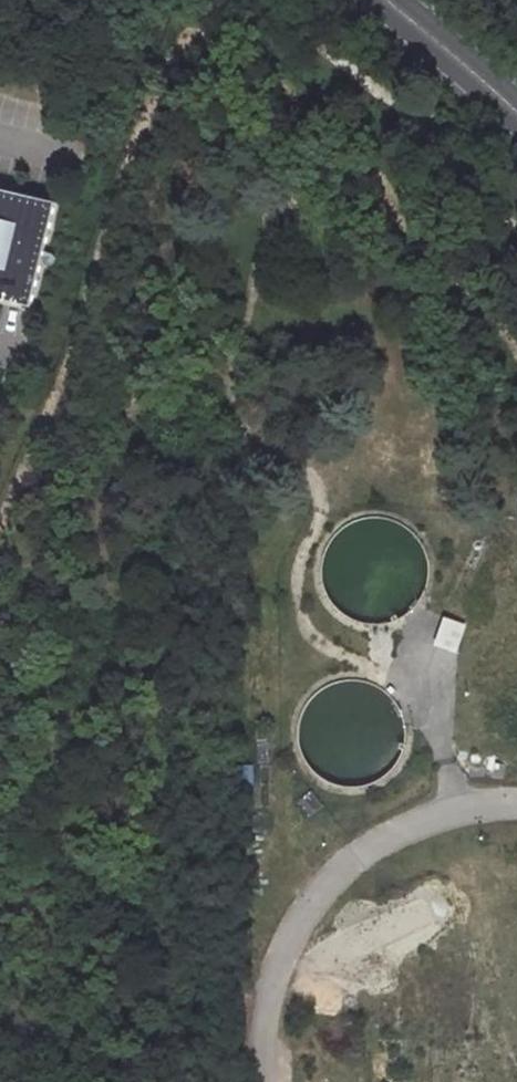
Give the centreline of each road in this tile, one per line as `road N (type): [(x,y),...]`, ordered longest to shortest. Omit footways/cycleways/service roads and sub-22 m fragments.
road 1 (tertiary): [(386,0),(516,112)]

